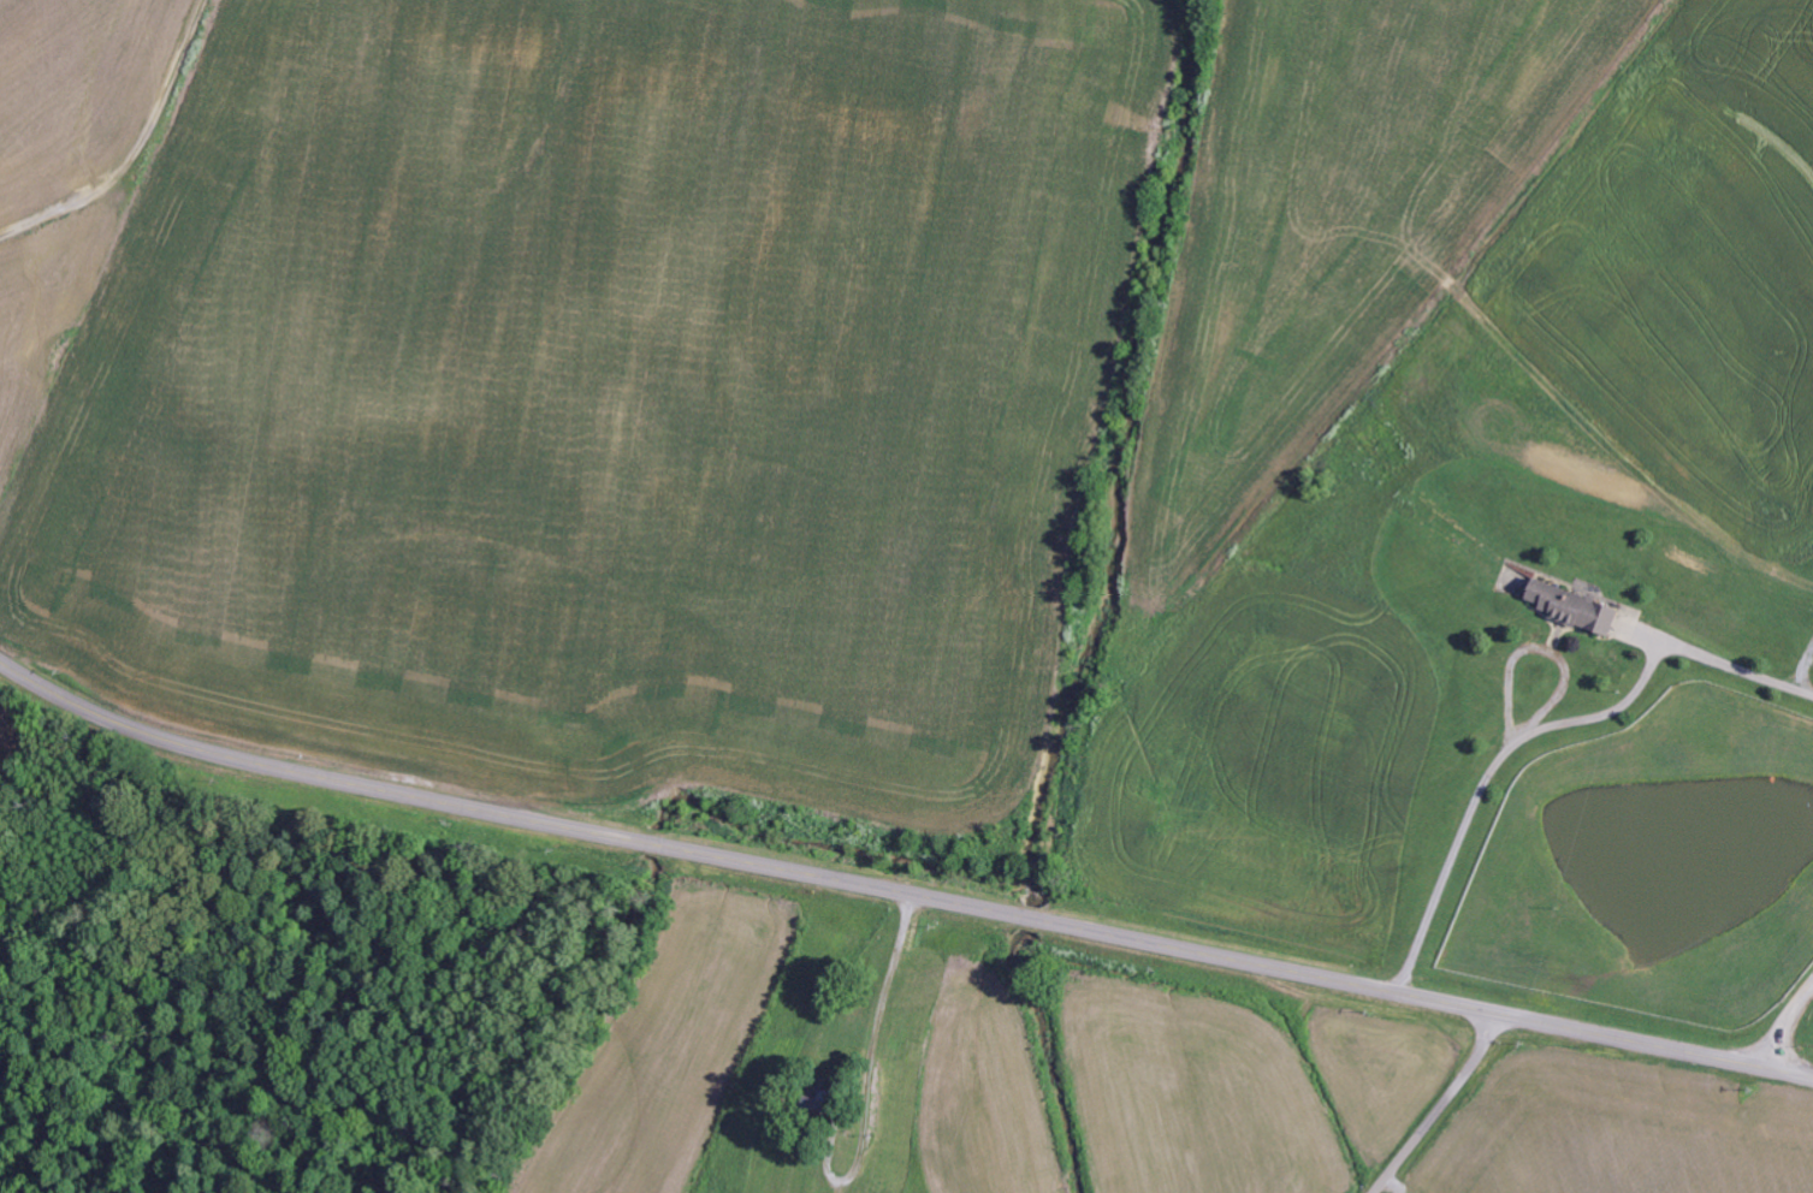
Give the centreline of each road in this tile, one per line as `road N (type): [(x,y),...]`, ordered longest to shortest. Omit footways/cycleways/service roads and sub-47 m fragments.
road 1 (secondary): [(1812,1078),(209,753),(120,723),(0,660)]
road 2 (residential): [(1375,1192),(1509,1017)]
road 3 (residential): [(1728,1061),(1787,957),(1812,935)]

